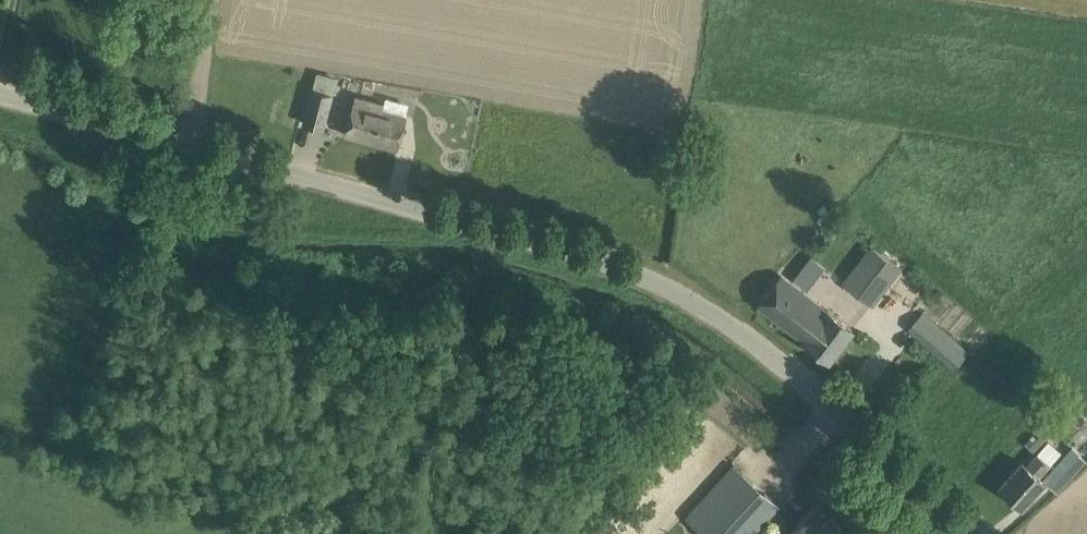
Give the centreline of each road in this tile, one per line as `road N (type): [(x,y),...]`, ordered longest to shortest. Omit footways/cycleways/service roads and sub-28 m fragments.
road 1 (unclassified): [(973,533),(754,341),(670,290),(197,149)]
road 2 (unclassified): [(197,149),(0,93)]
road 3 (unclassified): [(197,149),(216,0)]

